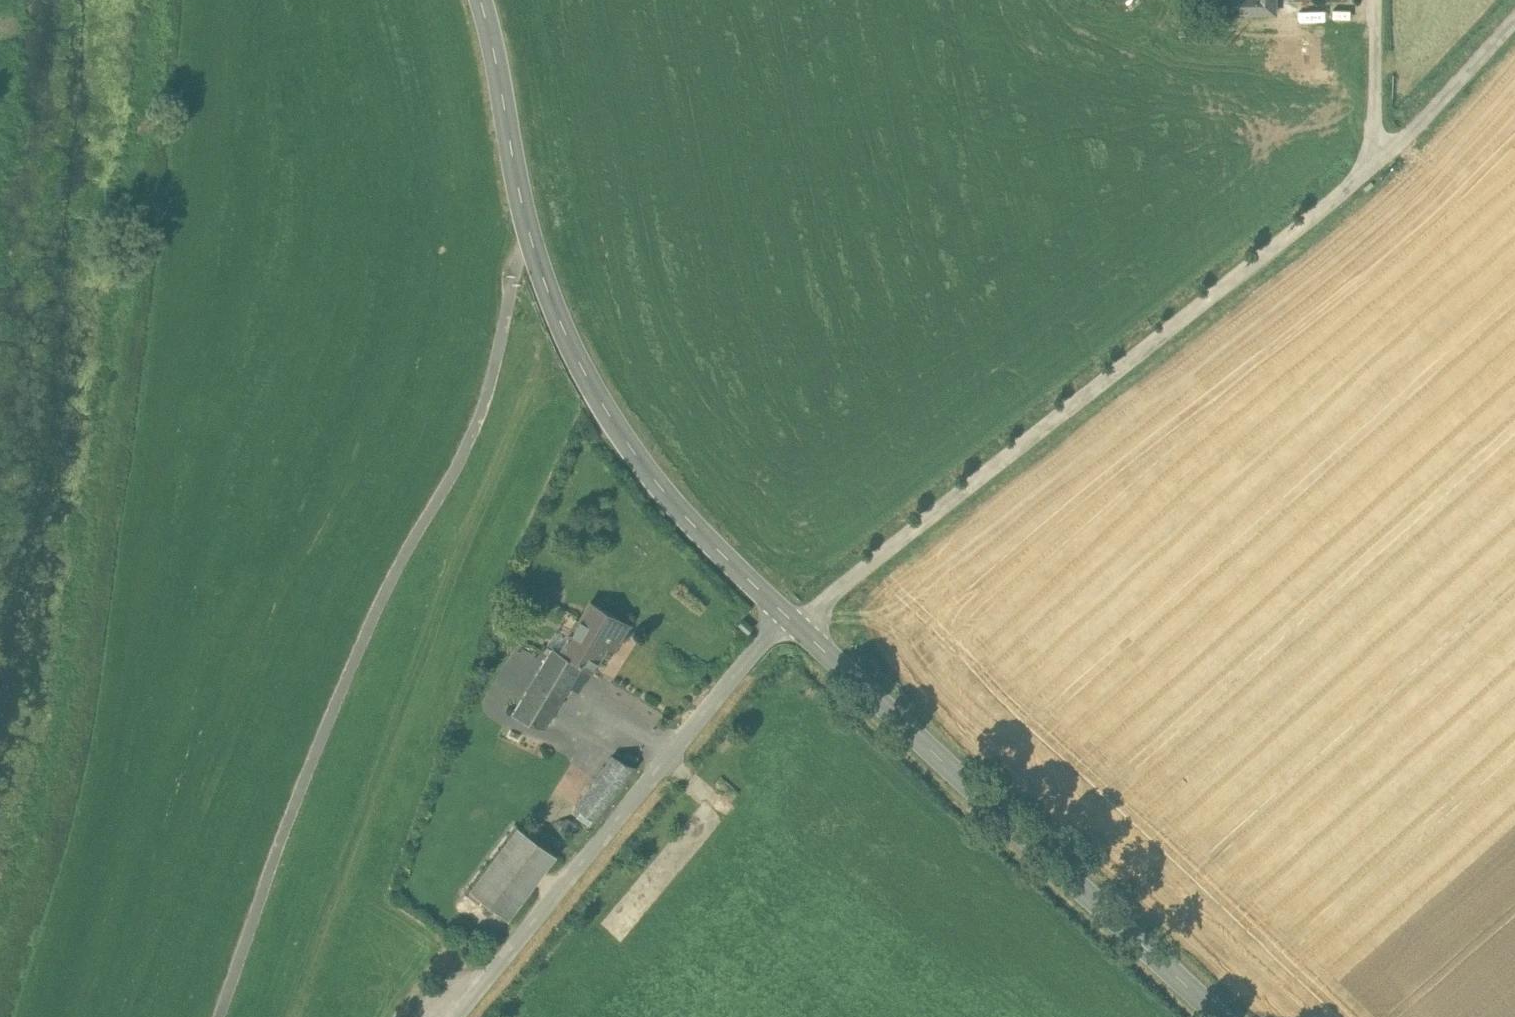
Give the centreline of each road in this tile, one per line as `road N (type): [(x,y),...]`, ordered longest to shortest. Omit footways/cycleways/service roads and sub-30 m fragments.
road 1 (unclassified): [(793,622),(815,612),(1376,164)]
road 2 (tertiary): [(793,622),(657,481),(585,372),(533,240),(480,0)]
road 3 (tertiary): [(1222,1016),(793,622)]
road 4 (unclassified): [(456,1016),(767,638),(793,622)]
road 5 (unclassified): [(1376,164),(1514,18)]
road 6 (unclassified): [(1376,0),(1376,164)]

